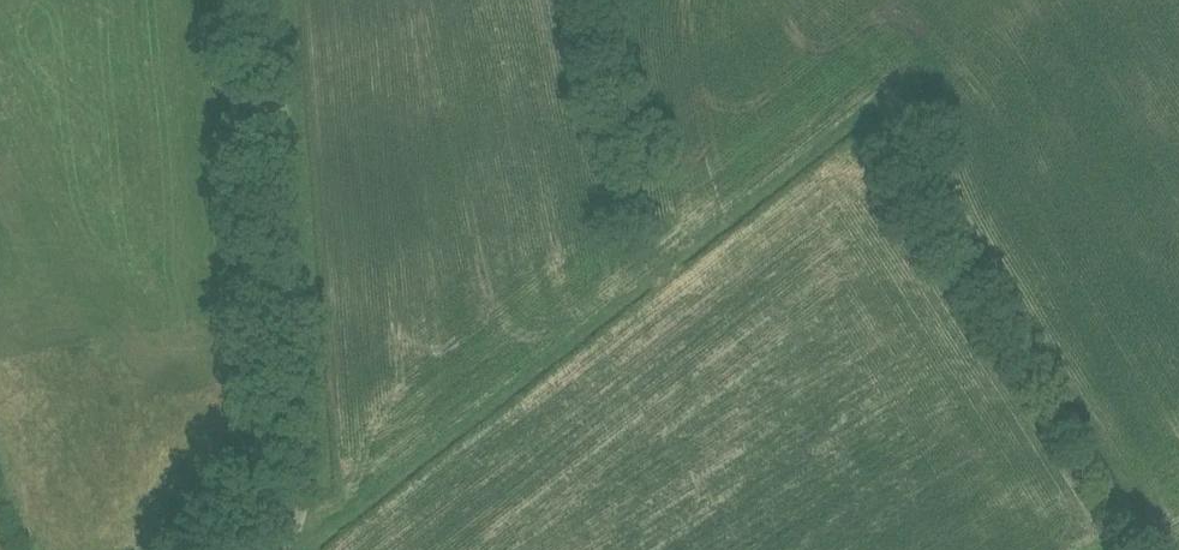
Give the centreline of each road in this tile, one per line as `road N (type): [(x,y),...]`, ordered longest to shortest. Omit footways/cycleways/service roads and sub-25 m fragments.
road 1 (unclassified): [(304,549),(321,488),(285,0)]

